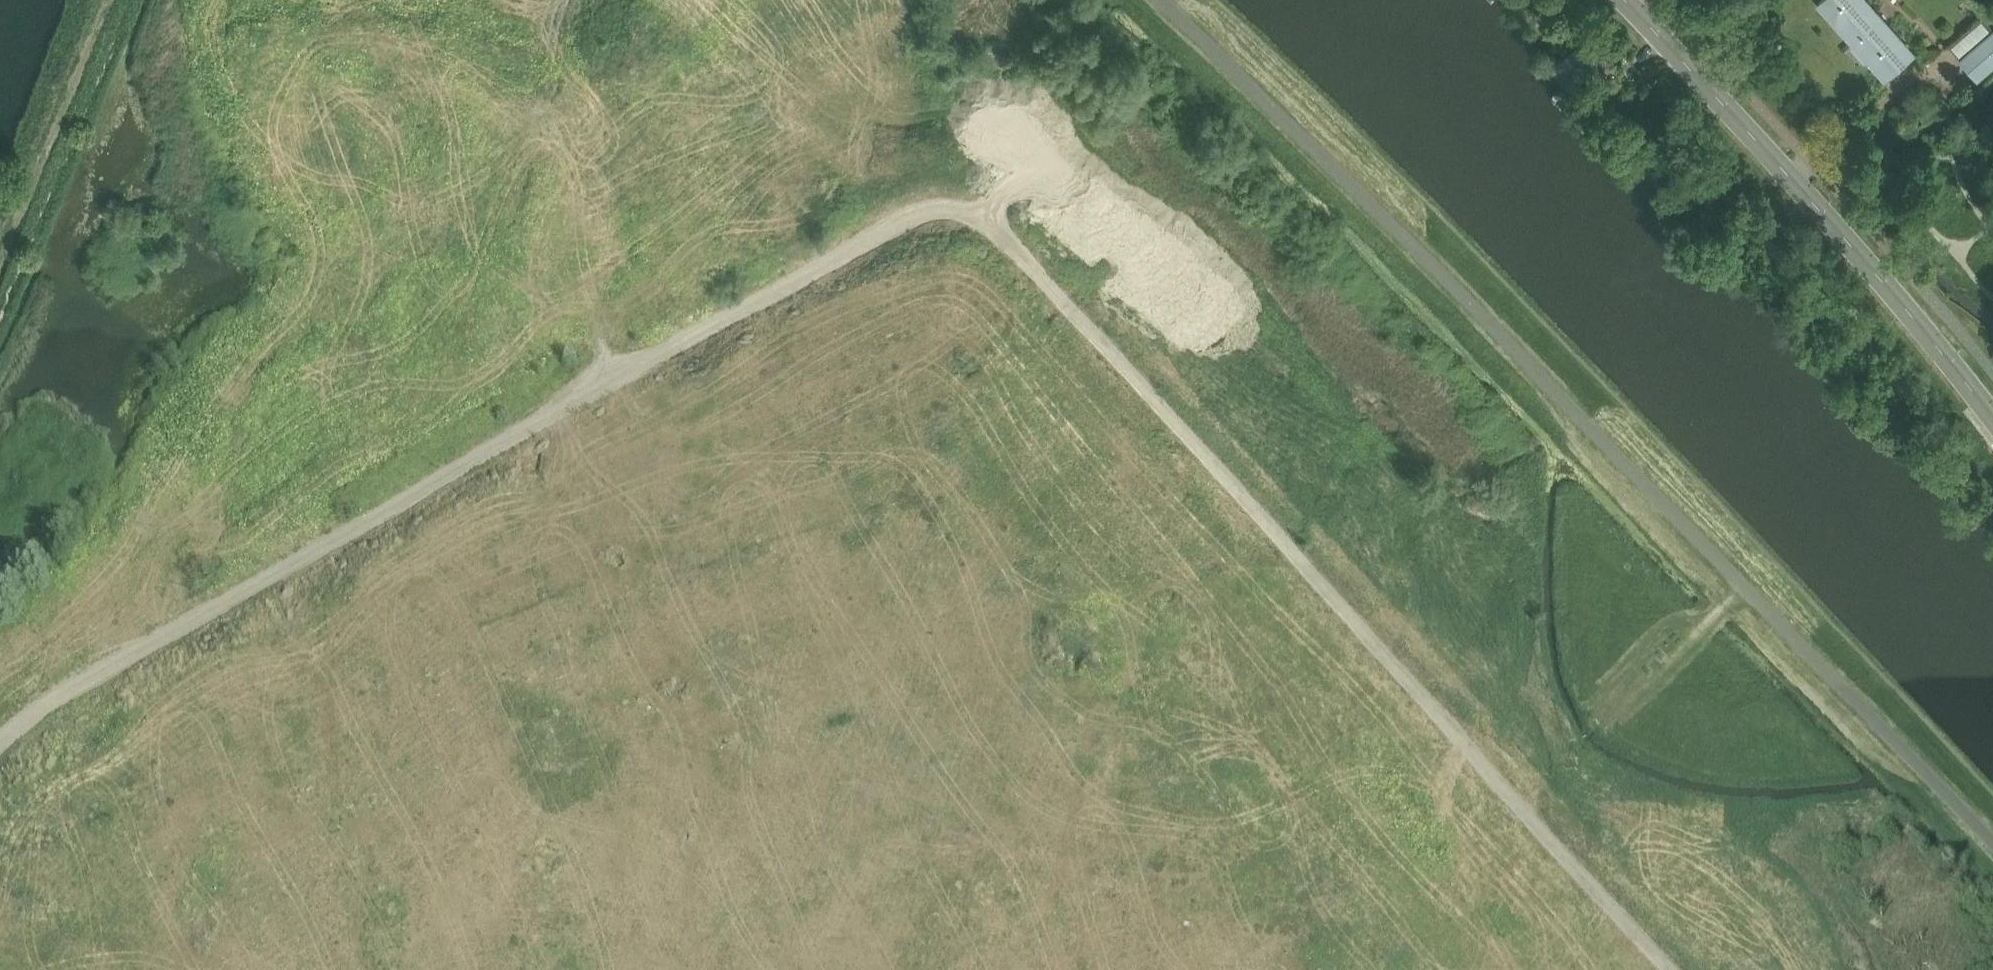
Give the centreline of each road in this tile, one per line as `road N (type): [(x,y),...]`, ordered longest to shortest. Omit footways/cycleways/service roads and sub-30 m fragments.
road 1 (tertiary): [(1992,415),(1824,212),(1625,0)]
road 2 (track): [(0,265),(107,0)]

